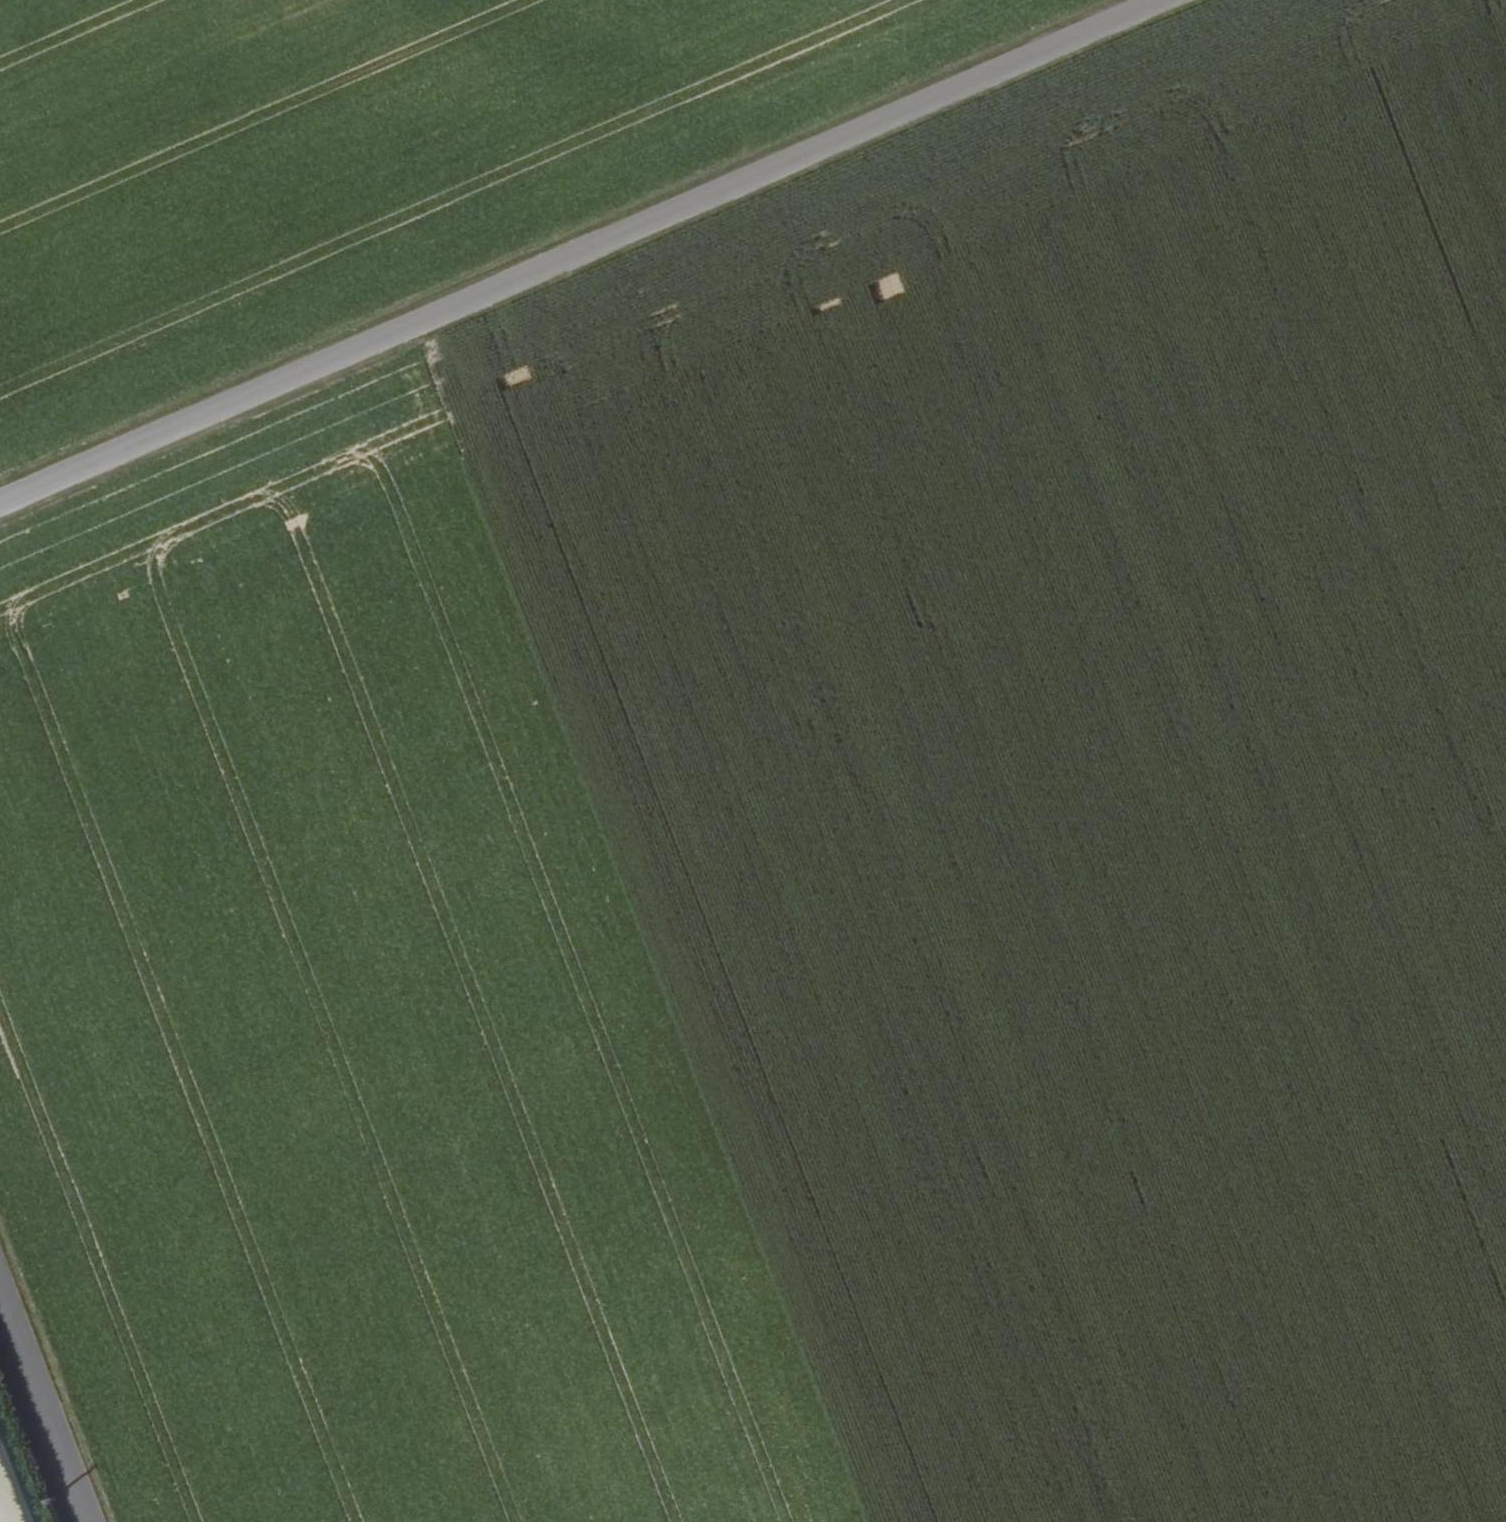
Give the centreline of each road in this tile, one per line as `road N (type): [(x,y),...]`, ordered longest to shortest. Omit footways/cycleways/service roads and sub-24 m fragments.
road 1 (tertiary): [(0,509),(1167,0)]
road 2 (tertiary): [(94,1521),(0,1278)]

